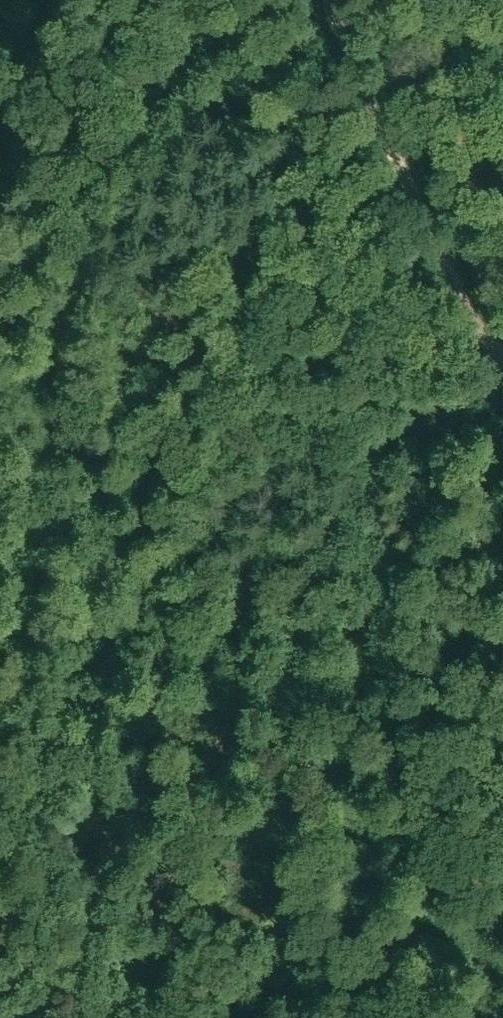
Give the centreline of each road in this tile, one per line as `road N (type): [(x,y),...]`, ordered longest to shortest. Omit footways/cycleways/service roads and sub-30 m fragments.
road 1 (track): [(330,0),(488,354)]

